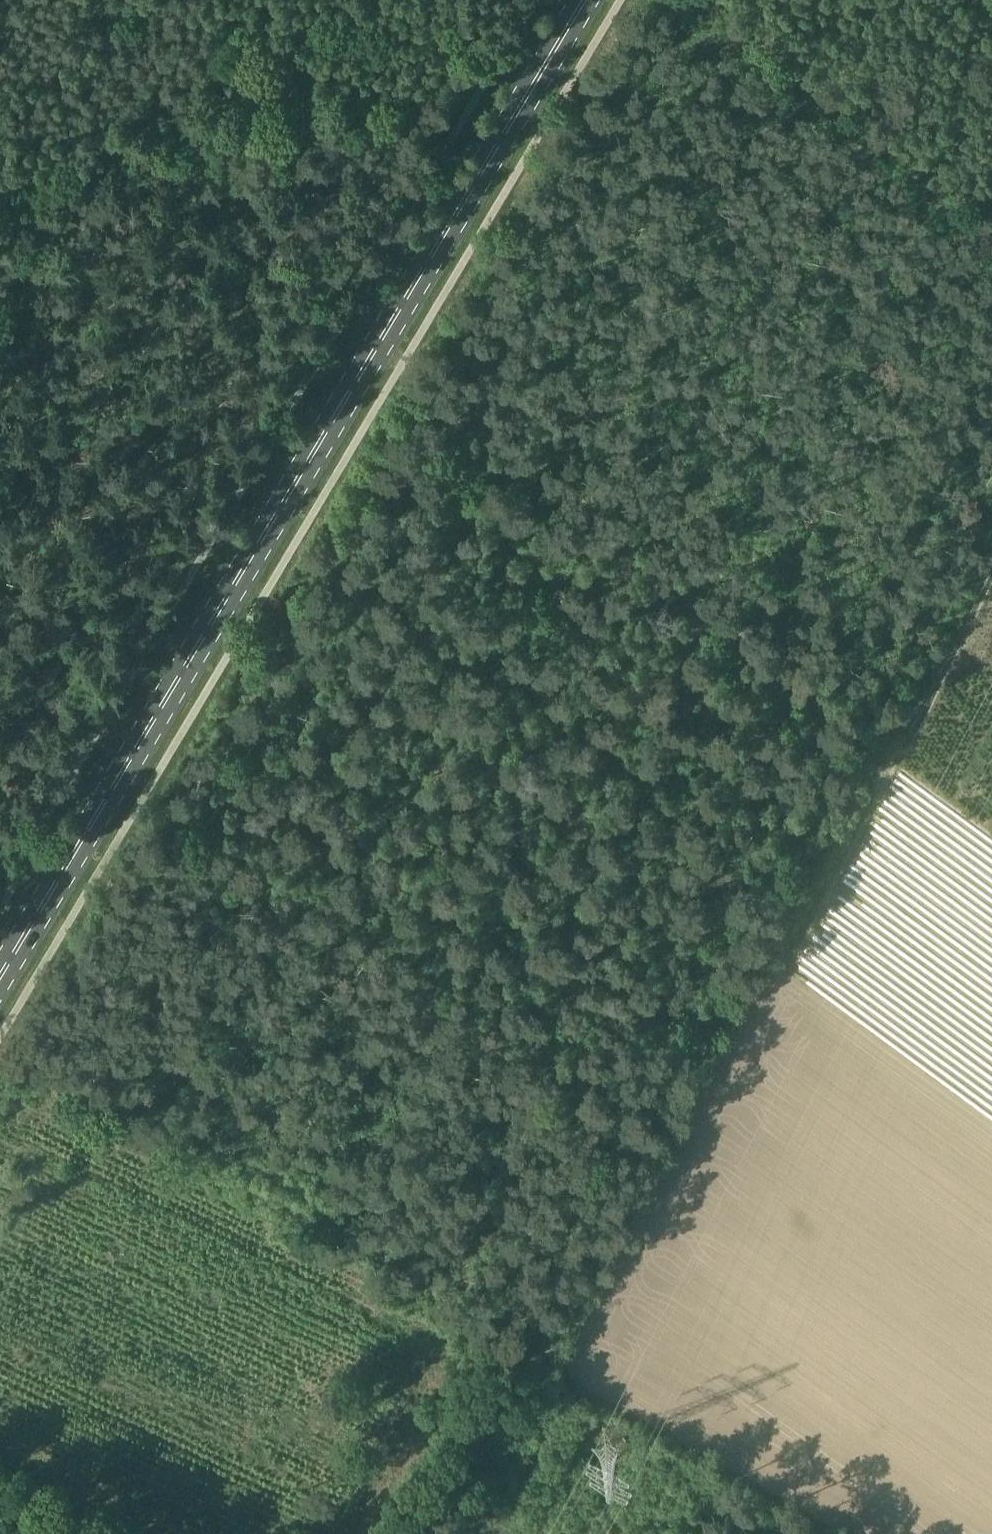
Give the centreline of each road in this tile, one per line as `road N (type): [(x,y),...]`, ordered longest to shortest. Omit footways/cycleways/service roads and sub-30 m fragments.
road 1 (primary): [(0,977),(584,0)]
road 2 (track): [(991,578),(905,746),(882,749),(469,411),(373,352)]
road 3 (track): [(160,1533),(0,1456)]

